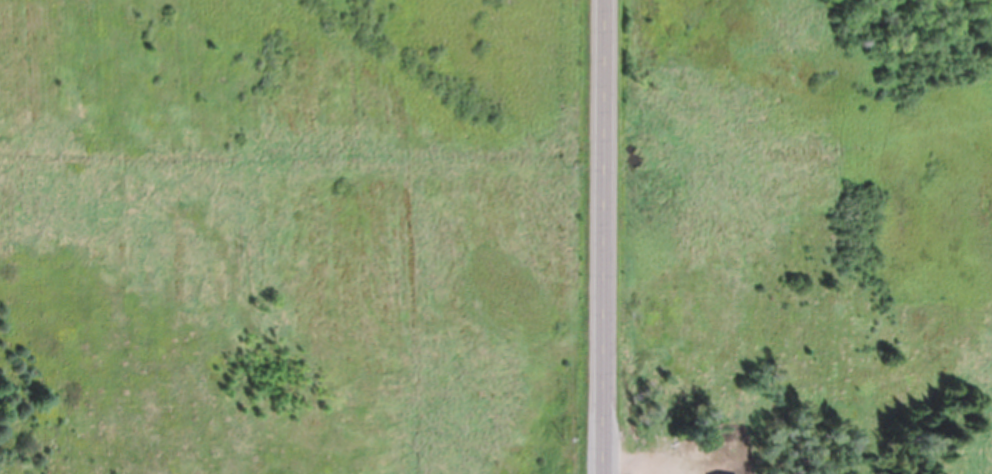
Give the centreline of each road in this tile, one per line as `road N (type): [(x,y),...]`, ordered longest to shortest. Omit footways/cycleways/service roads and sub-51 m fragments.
road 1 (primary): [(597,473),(606,0)]

